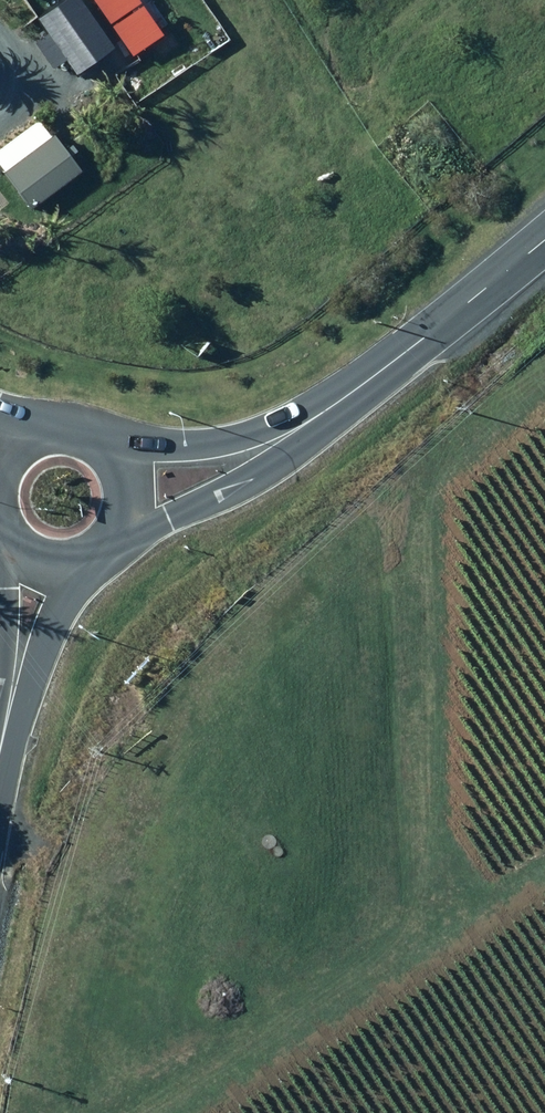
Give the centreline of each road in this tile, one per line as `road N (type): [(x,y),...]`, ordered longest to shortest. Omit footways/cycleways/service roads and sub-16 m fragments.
road 1 (tertiary): [(330,405),(544,235)]
road 2 (tertiary): [(330,405),(233,489),(116,542)]
road 3 (tertiary): [(113,438),(225,440),(330,405)]
road 4 (tertiary): [(84,563),(0,751)]
road 5 (tertiary): [(0,728),(0,546)]

